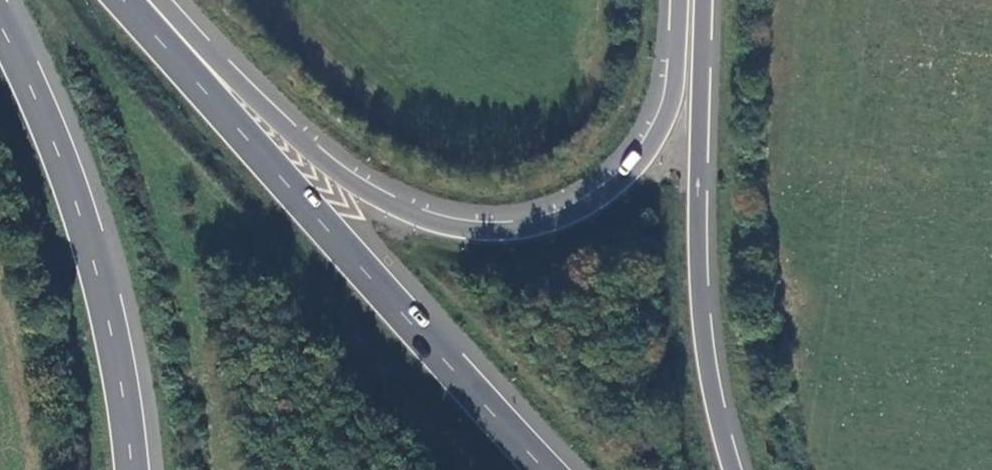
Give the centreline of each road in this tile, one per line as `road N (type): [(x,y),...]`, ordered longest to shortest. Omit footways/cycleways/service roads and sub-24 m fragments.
road 1 (trunk): [(681,0),(669,112),(637,165),(585,206),(507,229),(436,222),(355,181),(149,0)]
road 2 (trunk): [(549,469),(134,0)]
road 3 (trunk): [(732,469),(703,327),(703,0)]
road 4 (trunk): [(132,469),(114,347),(81,220),(0,24)]

